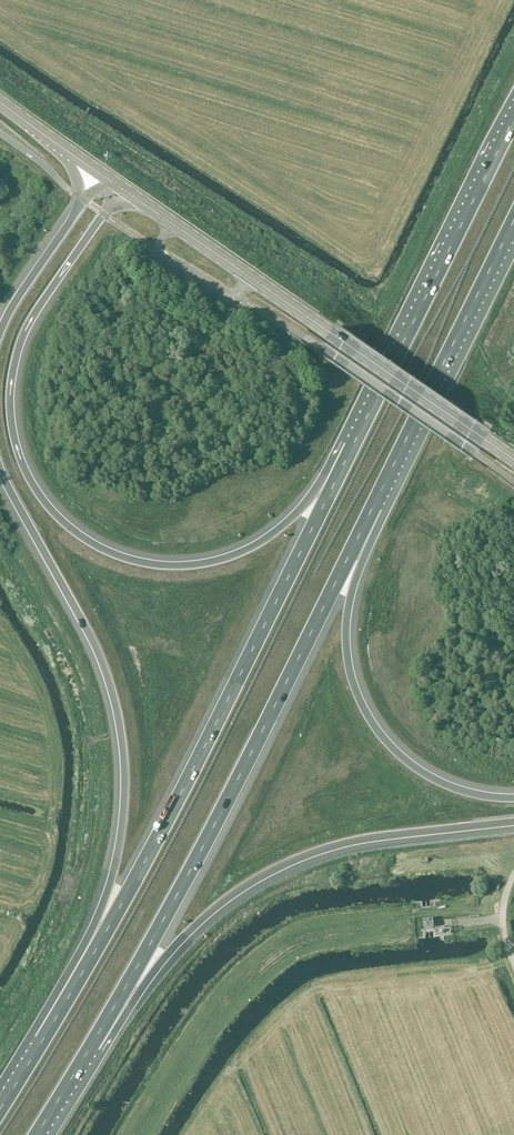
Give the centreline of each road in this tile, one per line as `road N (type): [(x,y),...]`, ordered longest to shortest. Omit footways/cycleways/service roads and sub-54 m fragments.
road 1 (motorway): [(353,447),(287,523),(219,559),(139,562),(101,549),(53,512),(22,465),(13,435),(14,369),(40,306),(122,189)]
road 2 (motorway): [(353,447),(164,827),(43,1041)]
road 3 (motorway): [(0,469),(99,654),(122,748),(123,809),(110,884),(43,1041)]
road 4 (motorway): [(91,1046),(214,829),(375,507)]
road 5 (motorway): [(91,1046),(195,924),(285,863),(379,836),(513,821)]
road 6 (primary): [(513,460),(122,189)]
road 7 (motorway): [(513,799),(464,791),(422,772),(387,742),(362,705),(347,619),(375,507)]
road 8 (motorway): [(513,118),(353,447)]
road 9 (motorway): [(375,507),(513,220)]
road 10 (motorway): [(99,173),(0,333)]
road 11 (primary): [(99,173),(0,102)]

